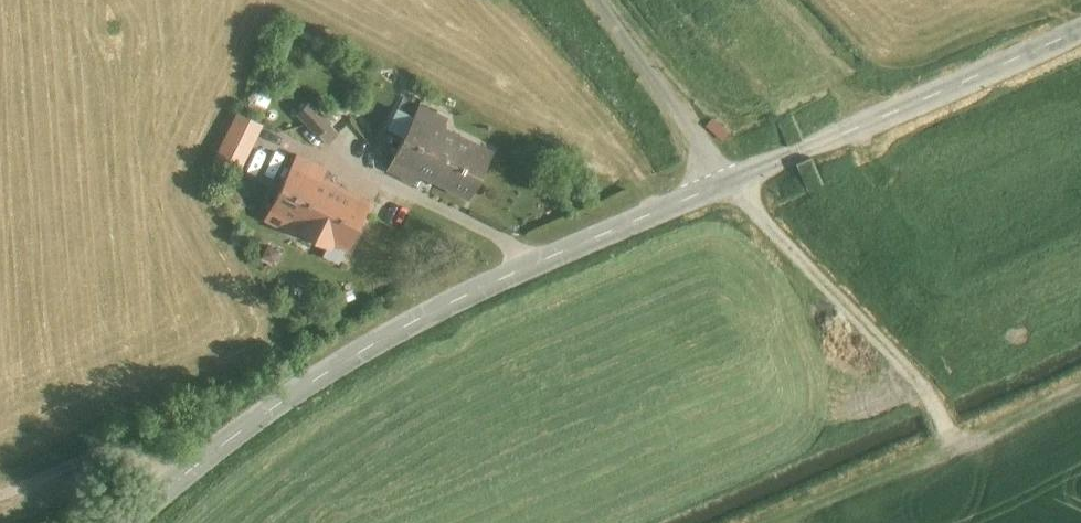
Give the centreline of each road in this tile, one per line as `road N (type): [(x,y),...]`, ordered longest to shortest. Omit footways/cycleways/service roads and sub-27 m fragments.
road 1 (tertiary): [(1080,28),(526,266),(382,338),(267,411),(129,522)]
road 2 (track): [(731,178),(922,380),(956,438)]

